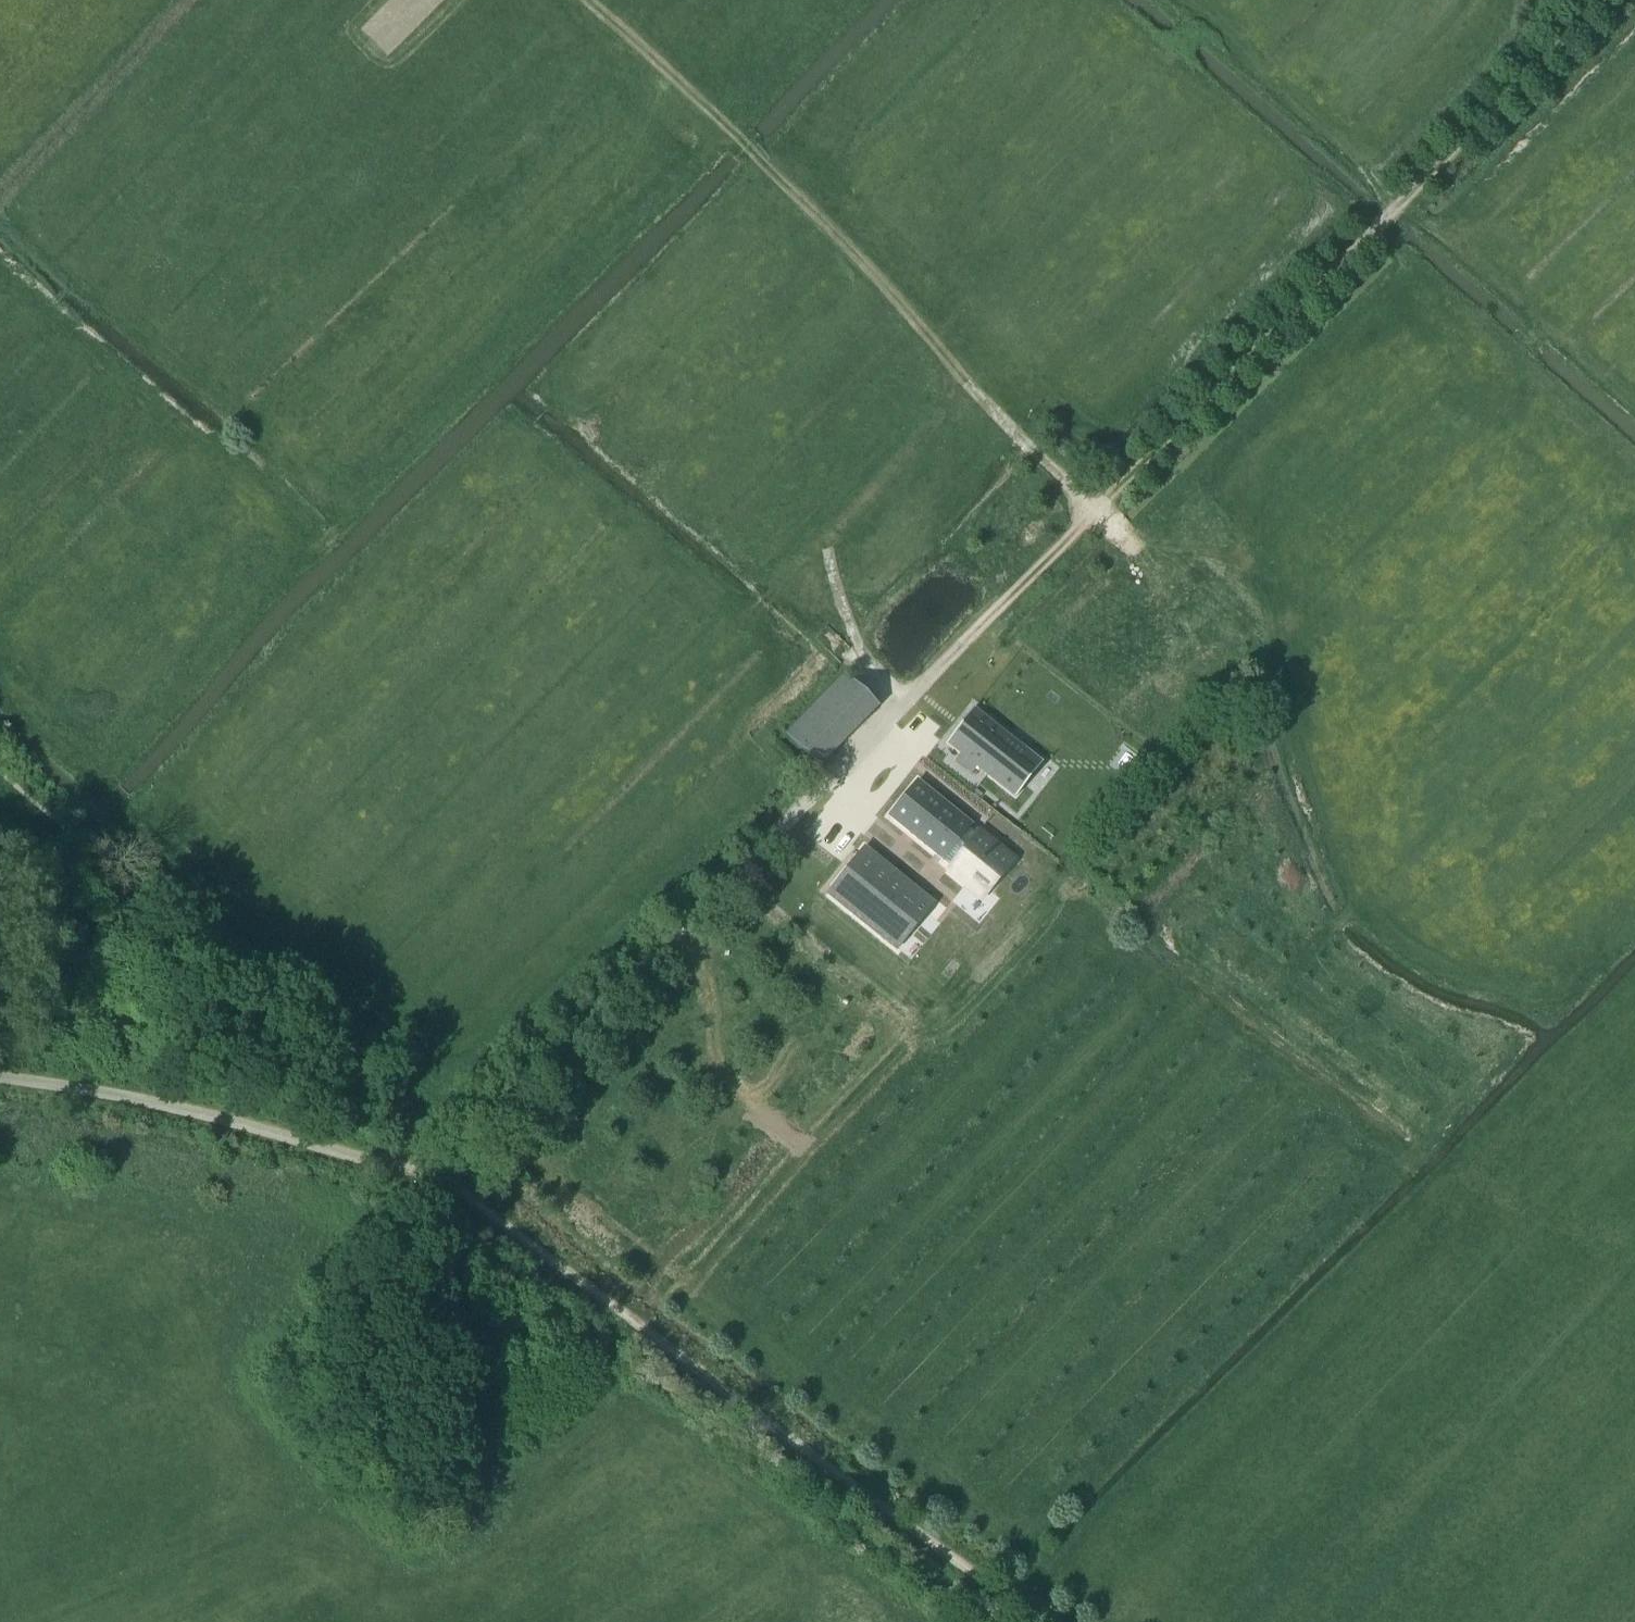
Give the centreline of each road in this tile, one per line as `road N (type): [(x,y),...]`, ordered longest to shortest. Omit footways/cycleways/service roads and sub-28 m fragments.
road 1 (track): [(1599,0),(982,625)]
road 2 (track): [(1040,1621),(436,1170)]
road 3 (unclassified): [(436,1170),(371,1162),(209,1116),(0,1078)]
road 4 (track): [(970,387),(1137,551)]

